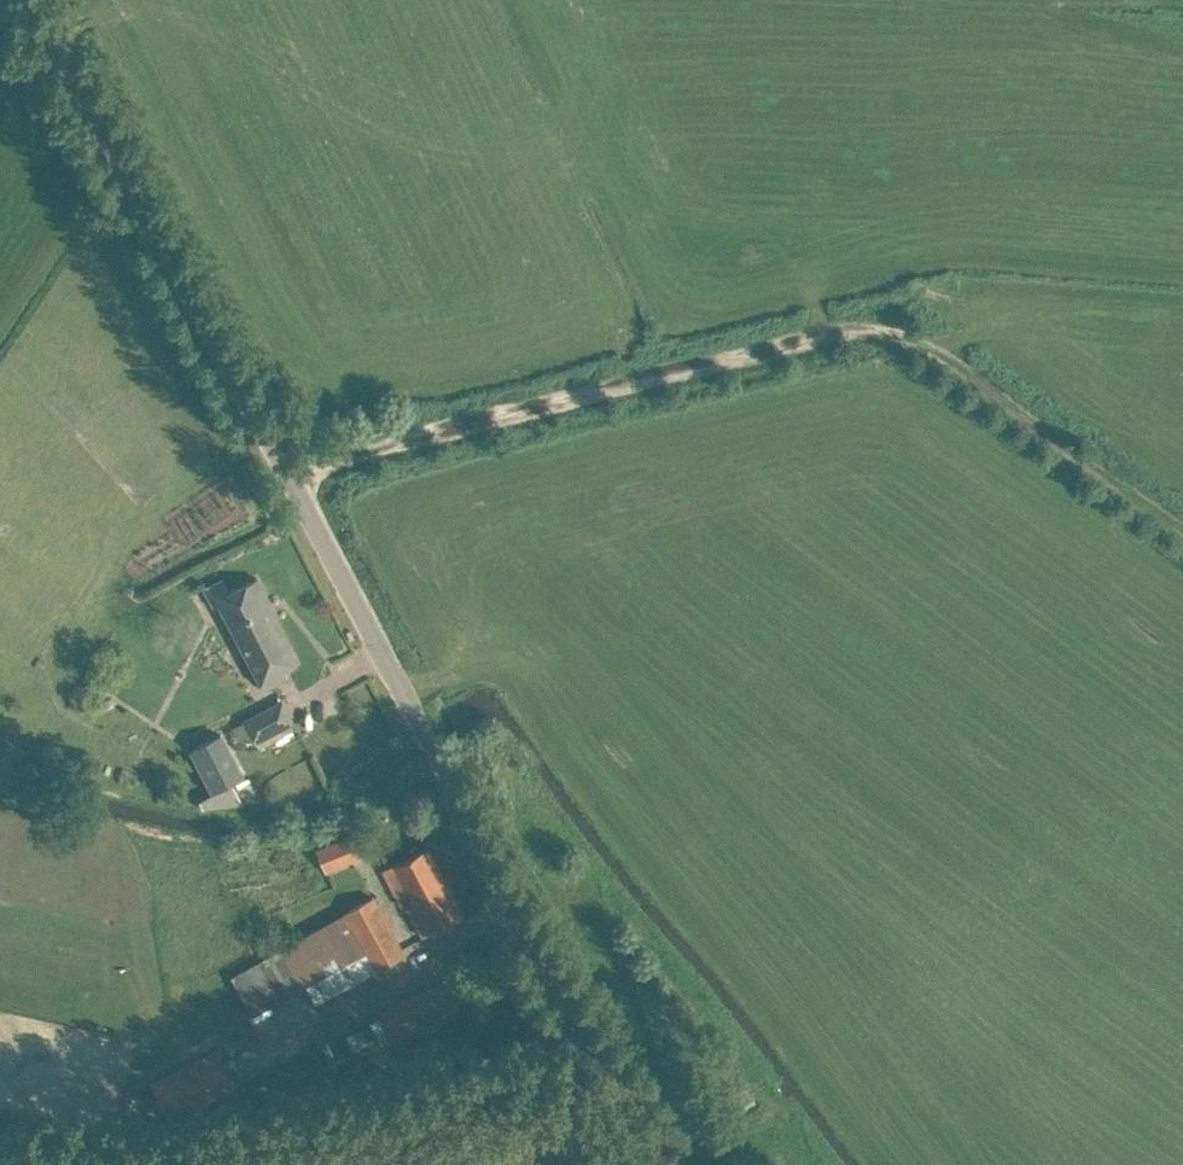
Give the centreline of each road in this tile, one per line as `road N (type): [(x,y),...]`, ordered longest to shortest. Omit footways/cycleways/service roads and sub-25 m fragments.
road 1 (tertiary): [(642,1164),(412,749),(175,271),(44,35),(15,0)]
road 2 (track): [(275,473),(606,386),(894,325),(1182,514)]
road 3 (track): [(0,1125),(128,1154),(570,1036)]

